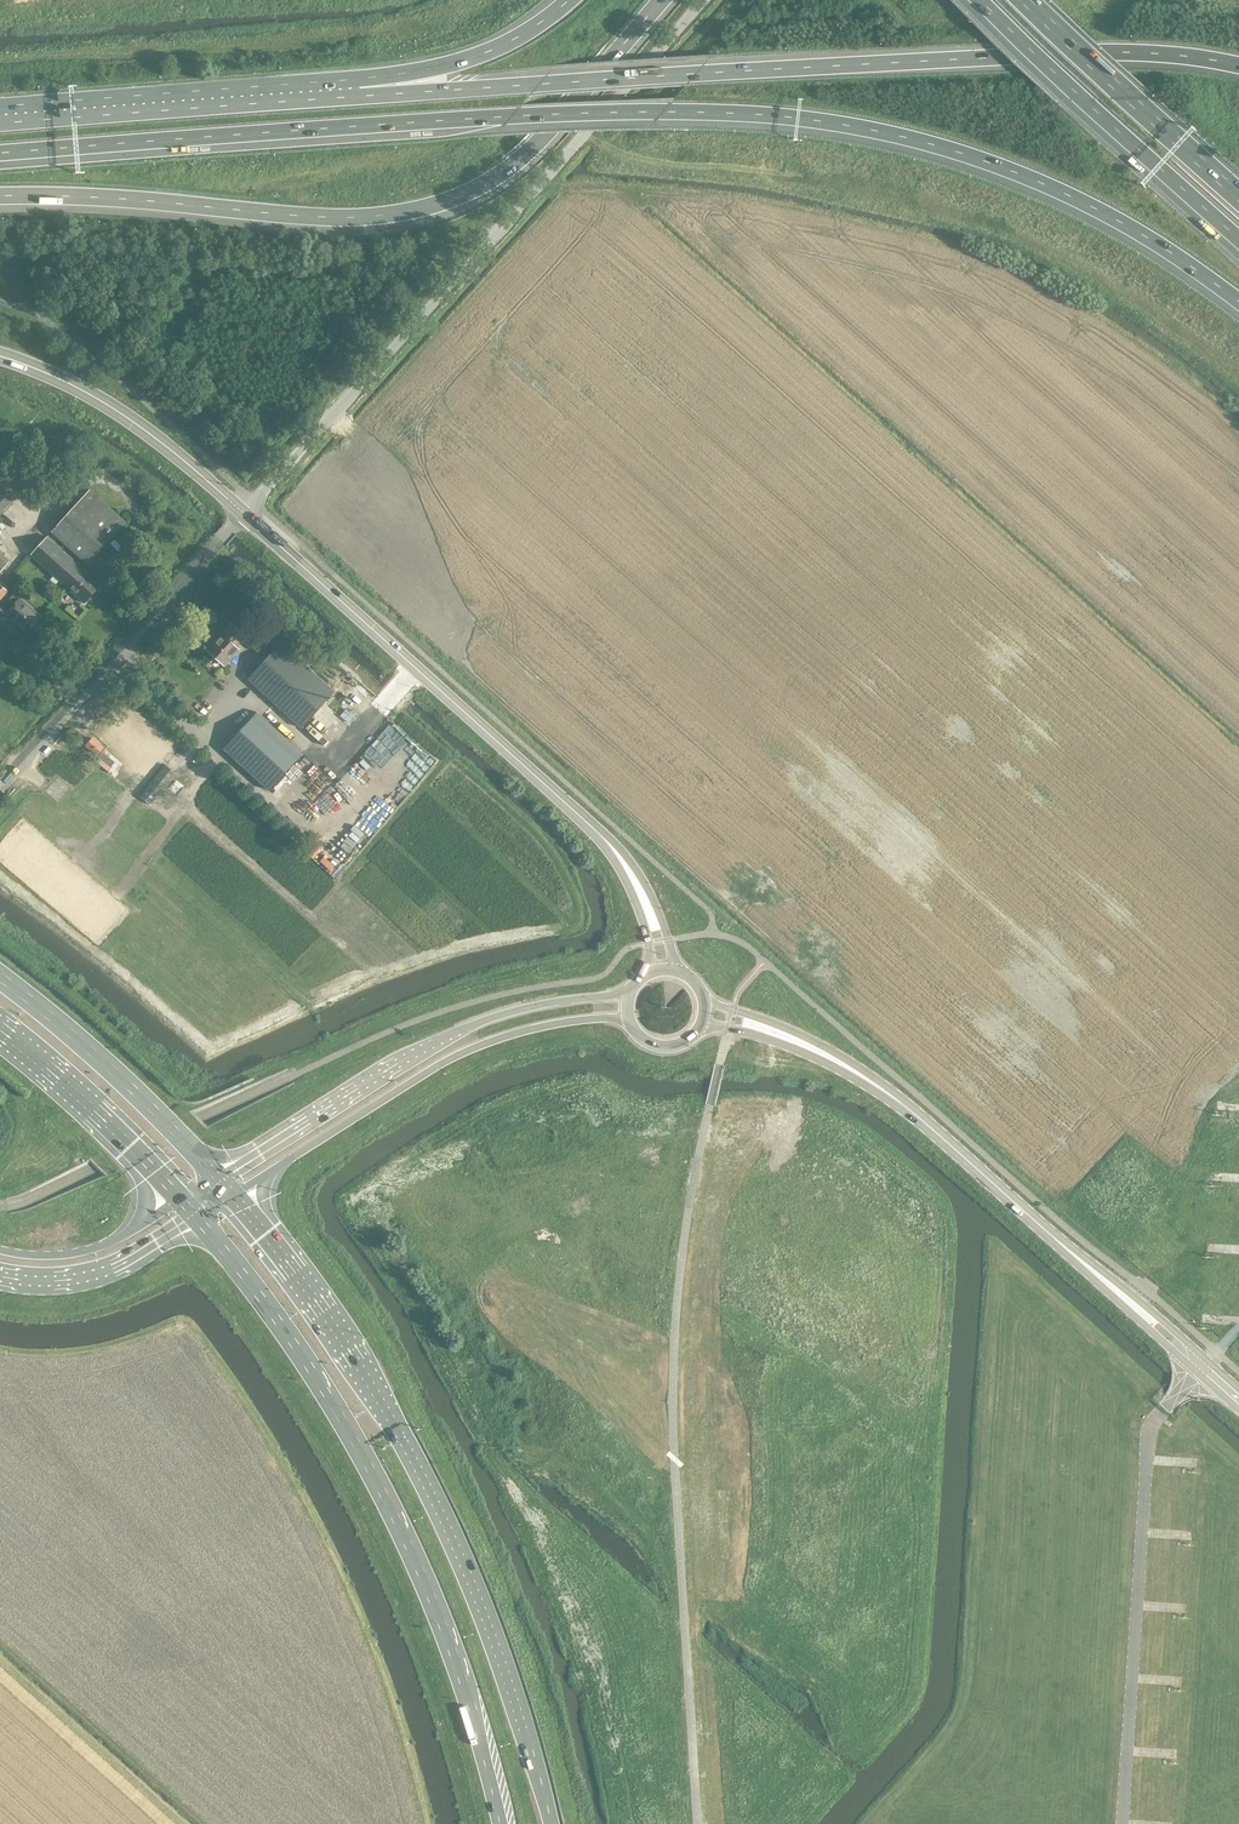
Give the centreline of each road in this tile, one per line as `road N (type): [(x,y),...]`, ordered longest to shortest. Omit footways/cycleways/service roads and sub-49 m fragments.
road 1 (motorway): [(0,153),(511,116),(768,114),(891,134),(1005,168),(1139,233),(1238,302)]
road 2 (motorway): [(1238,65),(1113,51),(446,90),(359,87)]
road 3 (motorway): [(0,196),(329,217),(445,202),(499,176),(540,139),(661,0)]
road 4 (trunk): [(551,1823),(492,1635),(435,1503),(367,1376),(232,1194)]
road 5 (trunk): [(196,1217),(346,1428),(410,1547),(464,1682),(500,1823)]
road 6 (tertiary): [(245,514),(697,0)]
road 7 (secondary): [(1238,1396),(925,1123),(826,1057),(770,1031)]
road 8 (tertiary): [(647,904),(595,828),(245,514)]
road 9 (secondary): [(633,990),(473,1026),(217,1176)]
road 10 (secondary): [(232,1194),(452,1060),(546,1027),(631,1023)]
road 11 (residential): [(245,514),(0,792)]
road 12 (motorway): [(974,0),(1238,246)]
road 13 (trunk): [(359,87),(0,116)]
road 14 (trunk): [(217,1176),(133,1089),(0,979)]
road 15 (tertiary): [(245,514),(96,398),(0,357)]
road 16 (motorway): [(1238,195),(1025,0)]
road 17 (trunk): [(0,1034),(78,1096),(180,1198)]
road 18 (motorway): [(568,0),(486,53),(359,87)]
road 19 (secondary): [(0,1278),(84,1279),(120,1266),(196,1217)]
road 20 (secondary): [(180,1198),(89,1248),(0,1250)]

